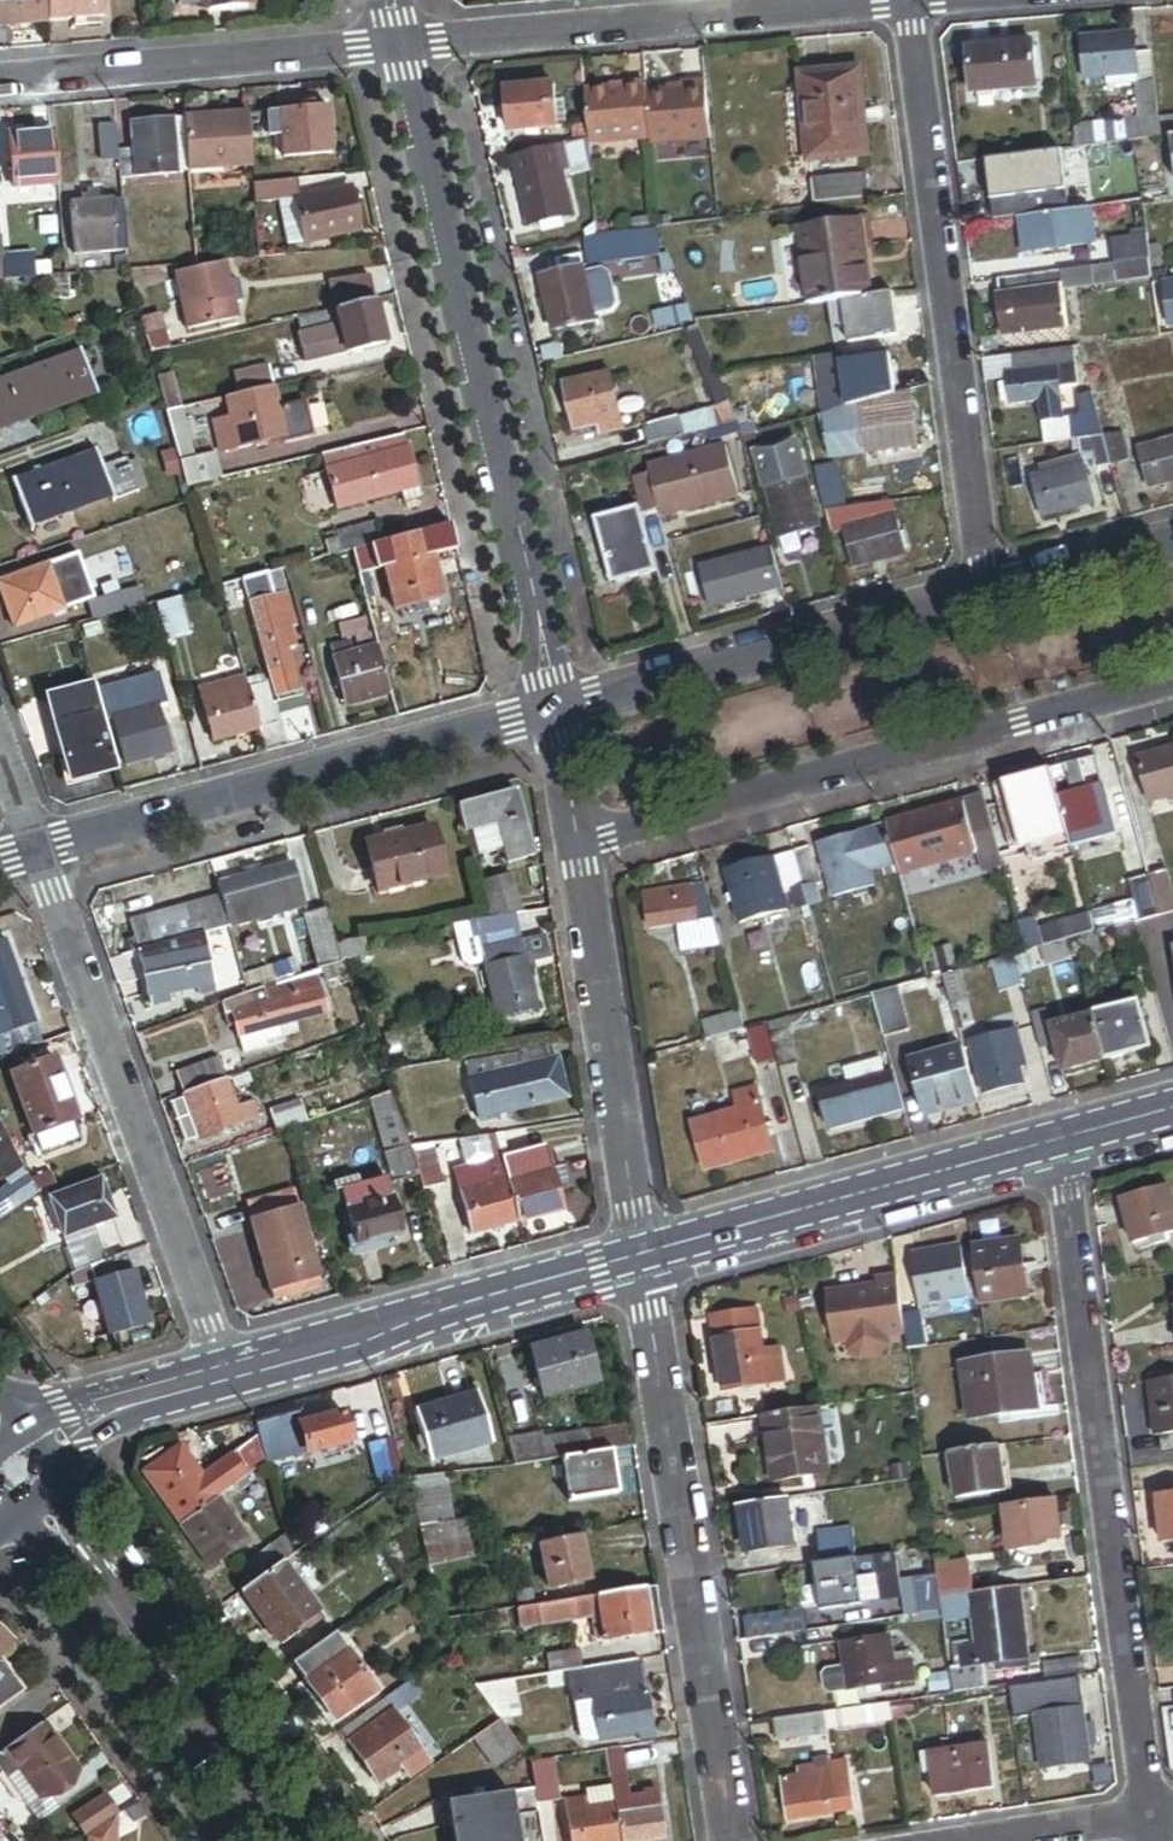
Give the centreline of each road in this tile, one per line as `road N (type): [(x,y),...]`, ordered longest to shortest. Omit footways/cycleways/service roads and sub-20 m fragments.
road 1 (residential): [(553,712),(406,46)]
road 2 (residential): [(1060,1146),(1149,1813)]
road 3 (residential): [(577,854),(1172,681)]
road 4 (residential): [(910,1),(991,592)]
road 5 (residential): [(732,1840),(644,1264)]
road 6 (residential): [(231,1378),(37,854)]
road 7 (residential): [(553,712),(37,854)]
road 8 (residential): [(910,1),(406,46)]
road 9 (tertiary): [(15,1471),(286,1840)]
road 10 (residential): [(991,592),(553,712)]
road 11 (residential): [(1060,1146),(644,1264)]
road 12 (residential): [(644,1264),(231,1378)]
road 13 (residential): [(644,1264),(577,854)]
road 14 (residential): [(406,46),(0,82)]
road 15 (residential): [(231,1378),(79,1427),(15,1471)]
road 16 (residential): [(1172,542),(991,592)]
road 17 (residential): [(1149,1813),(973,1840)]
road 18 (residential): [(577,854),(553,712)]

